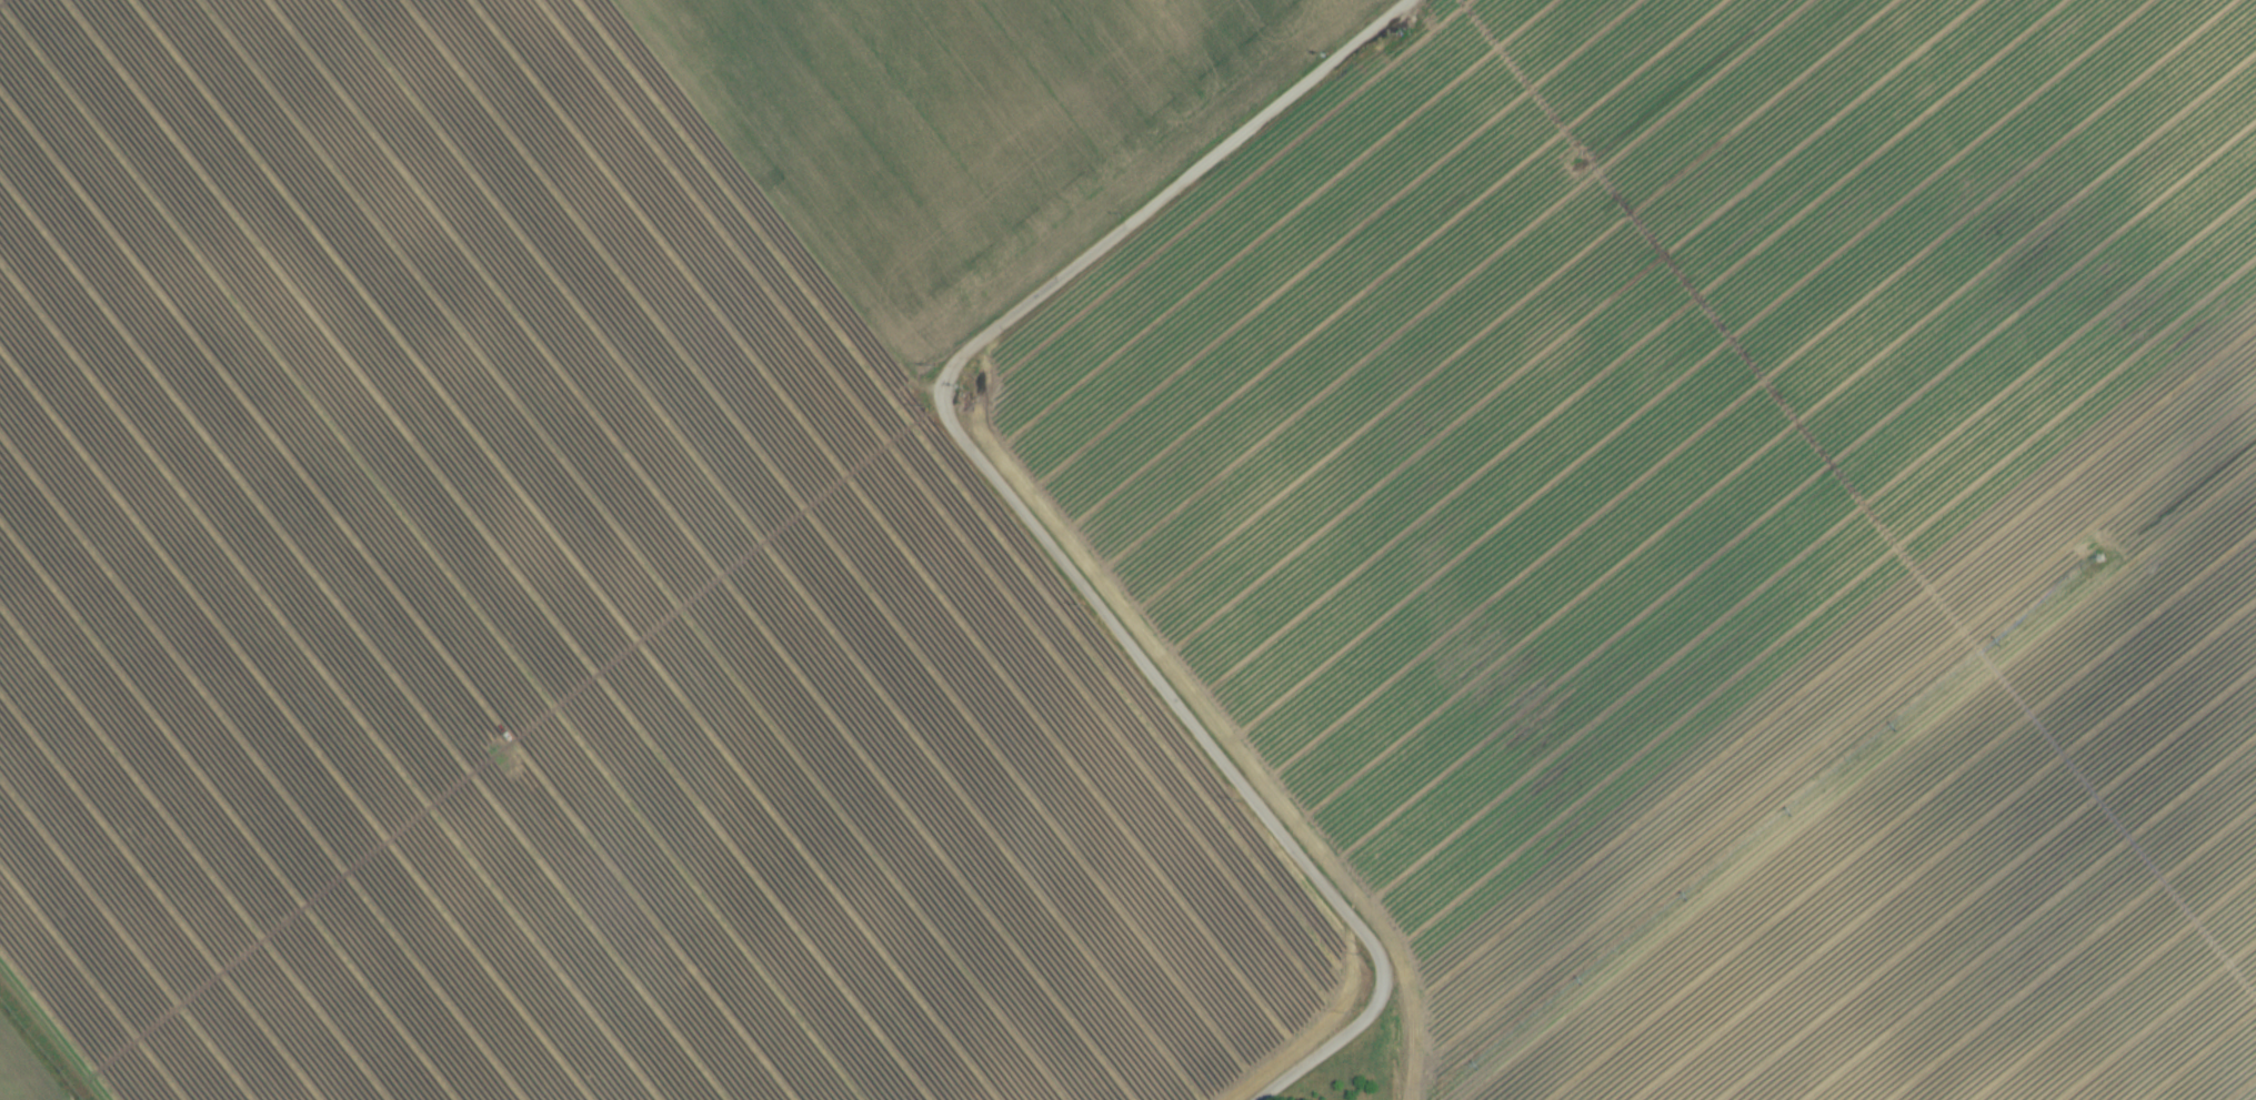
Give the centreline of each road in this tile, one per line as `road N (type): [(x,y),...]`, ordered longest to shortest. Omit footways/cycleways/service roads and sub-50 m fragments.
road 1 (residential): [(1256,1099),(1360,1019),(1384,988),(1383,943),(971,437),(945,403),(946,372),(1409,0)]

